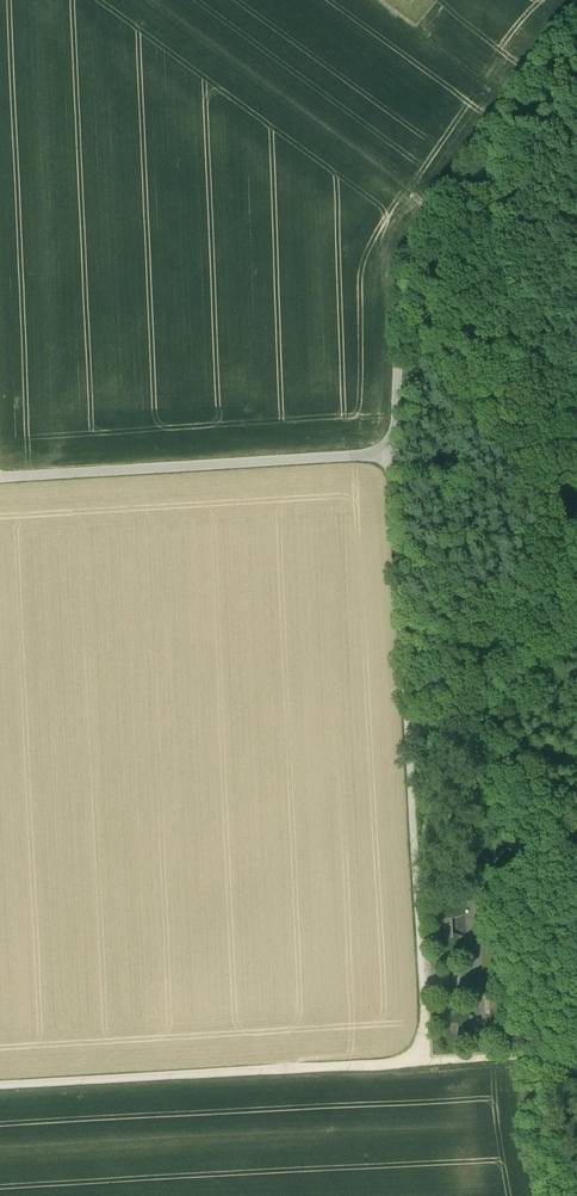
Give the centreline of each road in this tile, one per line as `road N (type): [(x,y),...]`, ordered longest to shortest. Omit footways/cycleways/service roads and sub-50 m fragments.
road 1 (unclassified): [(0,476),(390,454),(408,255),(576,39)]
road 2 (track): [(412,1059),(0,1086)]
road 3 (track): [(408,730),(422,980),(421,1038),(412,1059)]
road 4 (track): [(390,454),(408,730)]
road 5 (track): [(408,730),(446,726),(483,704),(576,626)]
road 6 (track): [(412,1059),(524,1057),(576,1075)]

